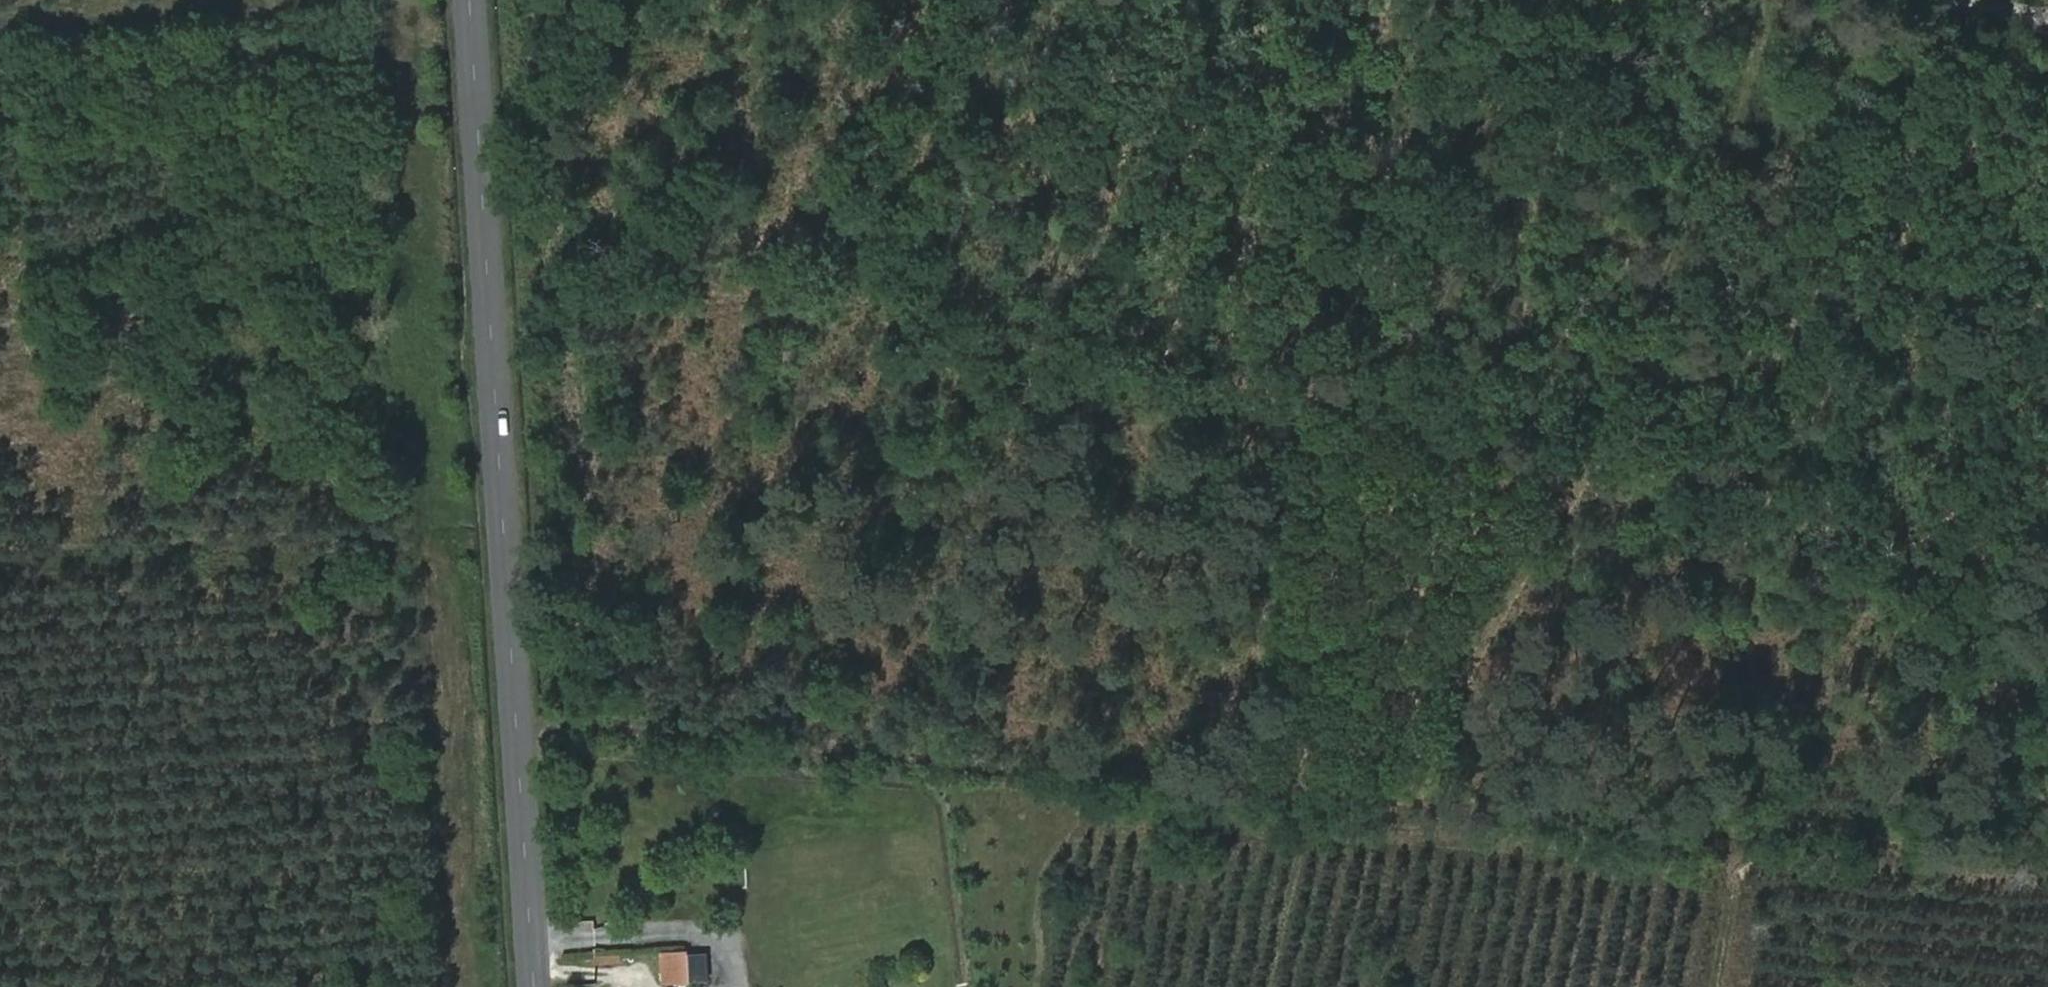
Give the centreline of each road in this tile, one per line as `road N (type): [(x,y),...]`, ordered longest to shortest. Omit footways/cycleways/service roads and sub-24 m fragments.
road 1 (secondary): [(470,0),(534,986)]
road 2 (track): [(1870,0),(2047,21)]

